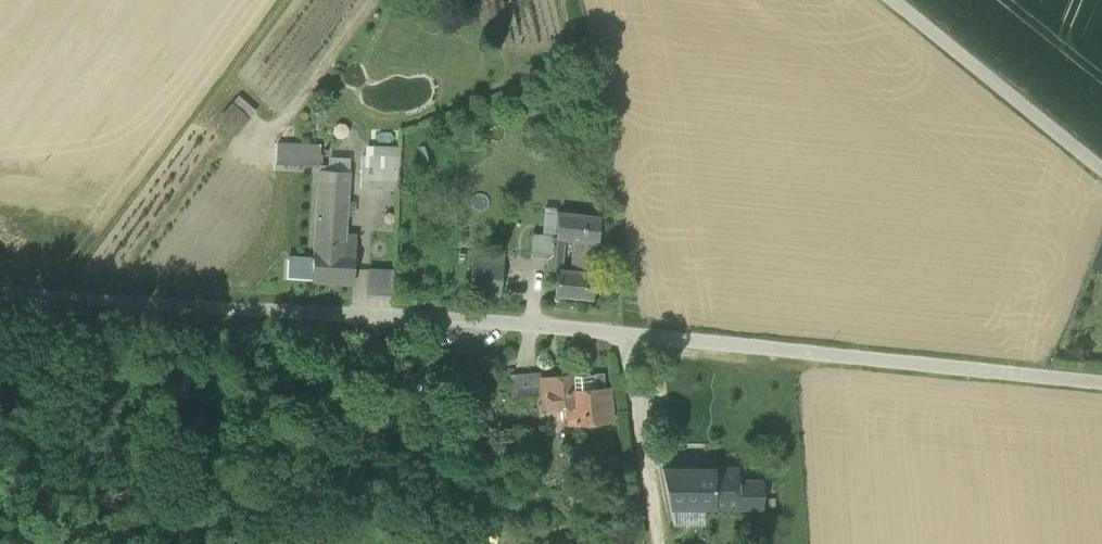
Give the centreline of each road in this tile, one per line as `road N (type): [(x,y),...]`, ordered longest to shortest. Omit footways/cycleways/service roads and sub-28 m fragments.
road 1 (residential): [(1101,388),(623,337),(67,302)]
road 2 (unclassified): [(1101,167),(890,0)]

